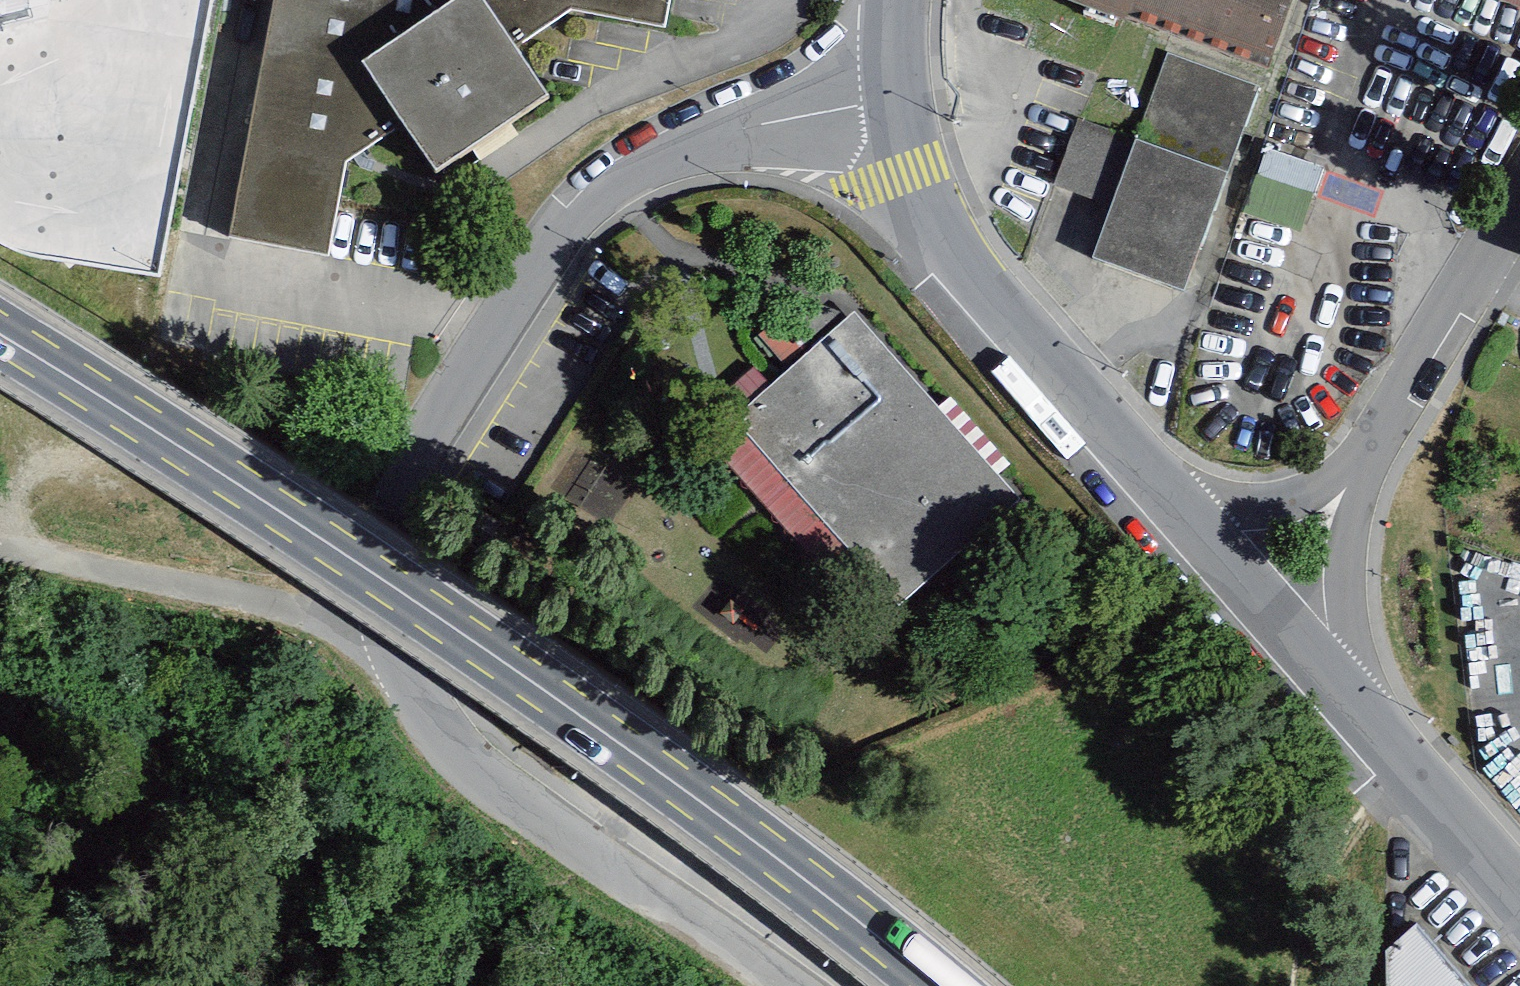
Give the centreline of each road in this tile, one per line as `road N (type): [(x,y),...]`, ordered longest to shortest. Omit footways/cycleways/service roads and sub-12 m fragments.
road 1 (residential): [(793,985),(472,760),(414,694),(386,605),(393,526),(428,440),(551,244),(600,188),(661,146),(702,132),(897,97)]
road 2 (secondary): [(940,985),(596,717),(0,337)]
road 3 (residential): [(897,97),(912,170),(946,236),(995,303),(1268,605)]
road 4 (residential): [(1519,191),(1341,501),(1268,605)]
road 5 (track): [(0,553),(263,600),(398,657)]
road 6 (residential): [(1268,605),(1519,894)]

